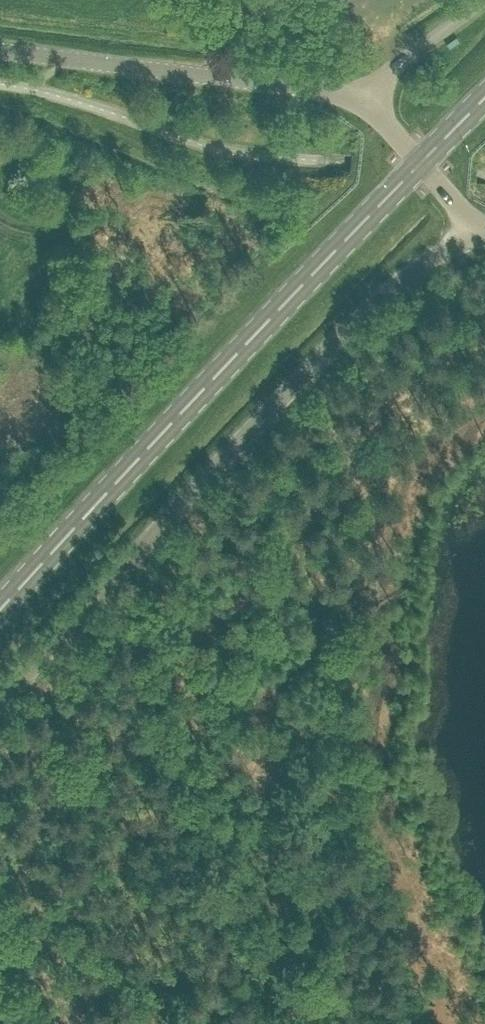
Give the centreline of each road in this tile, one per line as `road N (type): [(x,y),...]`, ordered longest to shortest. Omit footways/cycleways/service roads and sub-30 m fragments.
road 1 (unclassified): [(0,700),(333,342),(413,267),(480,227)]
road 2 (primary): [(0,606),(420,163)]
road 3 (tertiary): [(363,98),(72,58)]
road 4 (unclassified): [(363,98),(481,0)]

